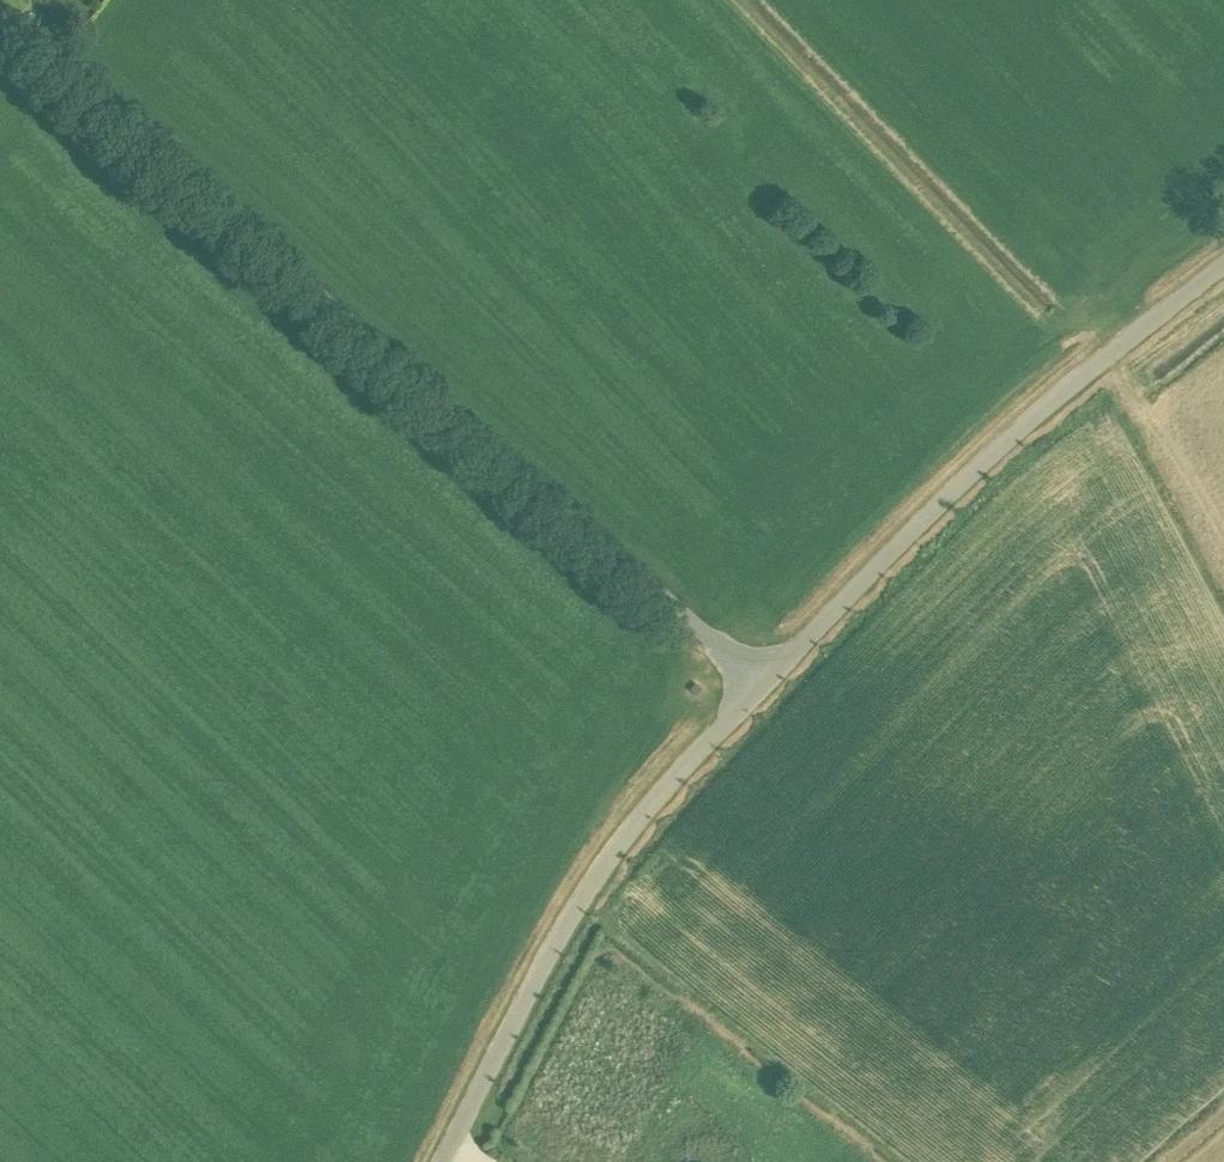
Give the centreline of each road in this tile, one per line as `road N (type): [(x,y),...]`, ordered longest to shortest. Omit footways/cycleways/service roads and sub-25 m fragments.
road 1 (unclassified): [(448,1161),(615,857),(956,491),(1223,267)]

